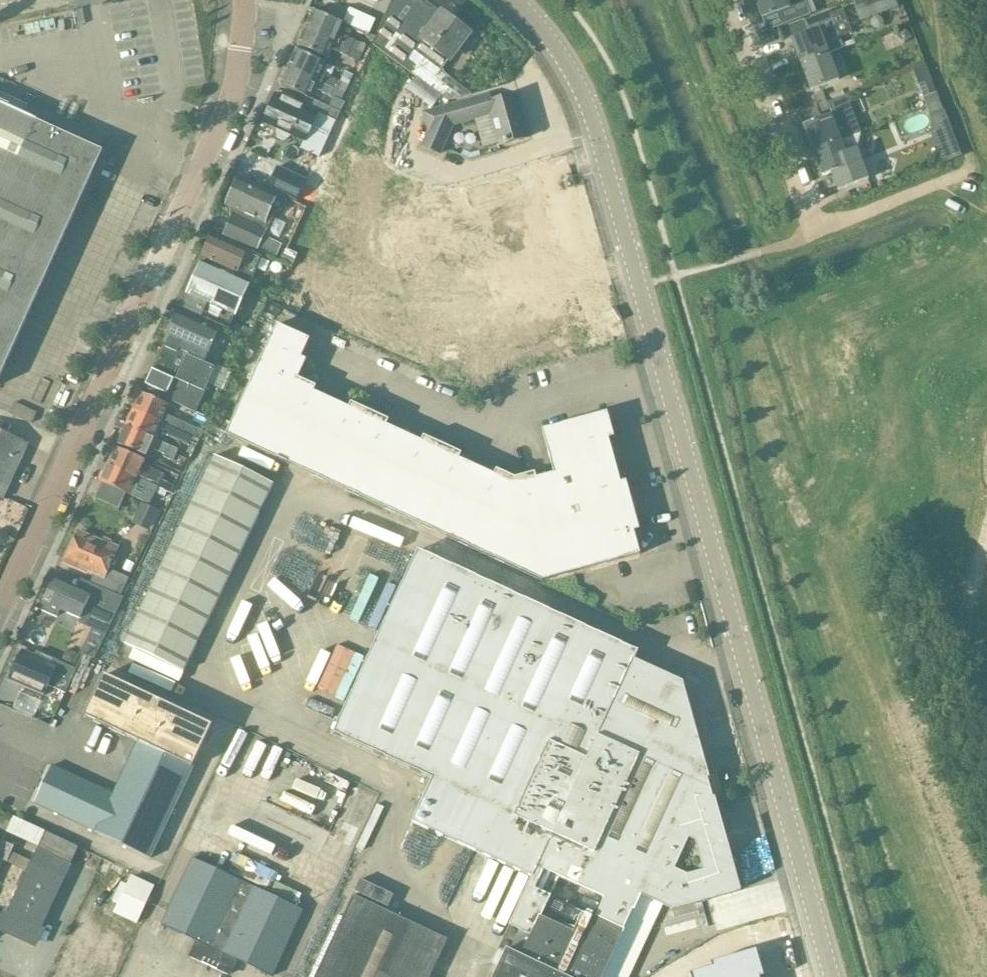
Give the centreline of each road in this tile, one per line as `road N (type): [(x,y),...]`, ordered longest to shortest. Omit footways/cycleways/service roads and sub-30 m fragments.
road 1 (unclassified): [(834,976),(594,123),(571,68),(511,0)]
road 2 (unclassified): [(0,606),(230,109),(245,0)]
road 3 (residential): [(725,0),(815,232),(971,171)]

